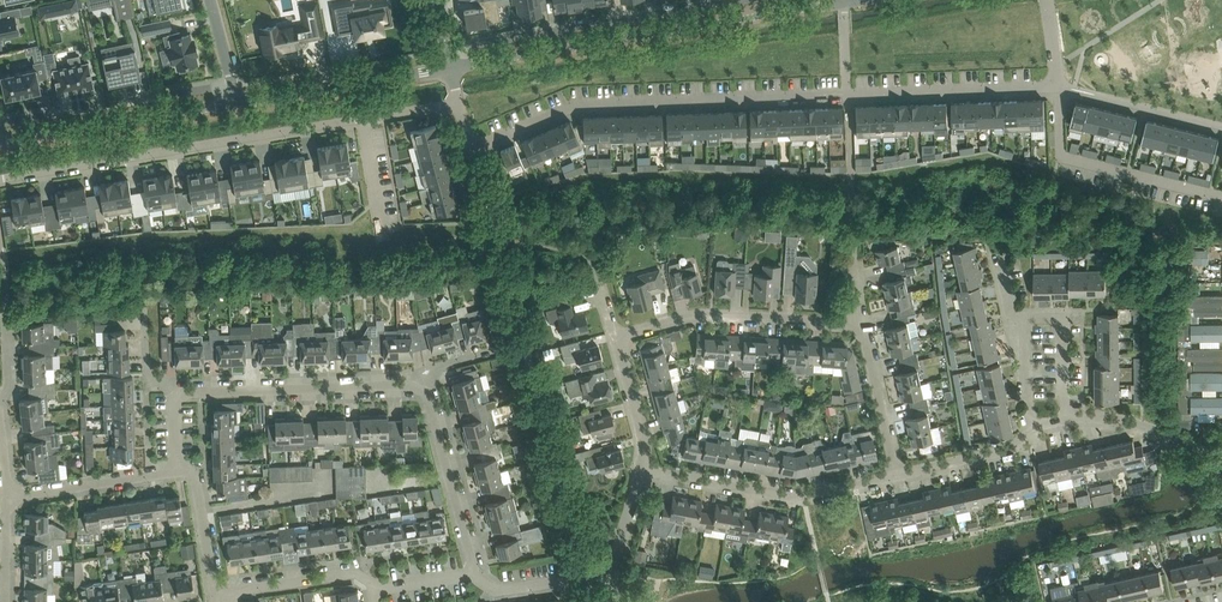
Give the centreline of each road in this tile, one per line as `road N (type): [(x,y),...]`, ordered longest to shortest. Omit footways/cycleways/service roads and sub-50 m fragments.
road 1 (residential): [(469,148),(581,104),(1057,85)]
road 2 (residential): [(449,69),(855,0)]
road 3 (residential): [(0,179),(363,117)]
road 4 (residential): [(898,474),(804,498),(642,467)]
road 5 (residential): [(173,390),(429,381)]
road 6 (residential): [(854,328),(714,312),(614,331)]
road 7 (residential): [(0,143),(236,103)]
road 8 (residential): [(236,103),(449,69)]
road 9 (residential): [(1036,428),(992,231)]
road 10 (residential): [(429,381),(476,571)]
road 11 (residential): [(1221,461),(1126,423),(1036,428)]
road 12 (residential): [(182,475),(8,497)]
road 13 (residential): [(215,593),(357,571),(372,586)]
road 14 (residential): [(898,474),(866,341),(854,328)]
road 15 (residential): [(1036,428),(1012,450),(898,474)]
road 16 (residential): [(476,571),(503,589),(614,574)]
road 17 (residential): [(642,467),(614,331)]
road 18 (residential): [(215,593),(197,474),(182,475)]

